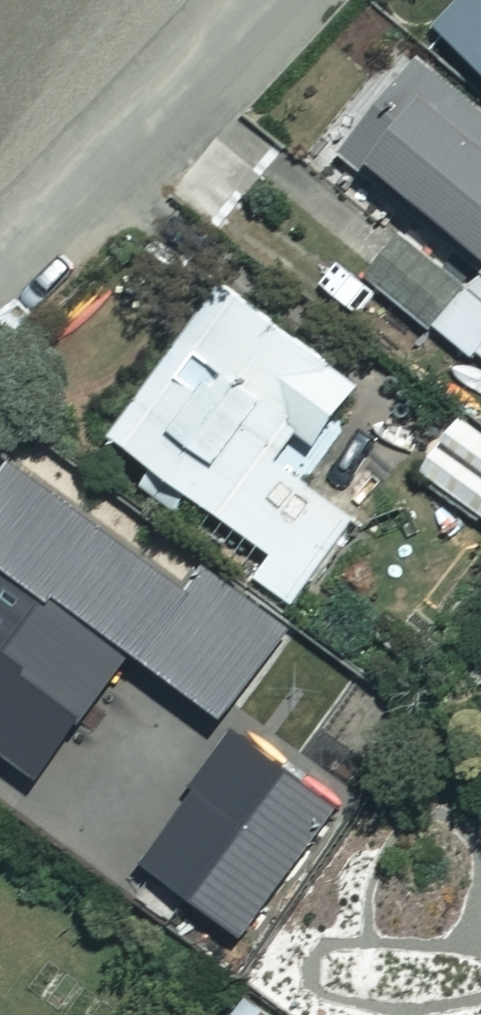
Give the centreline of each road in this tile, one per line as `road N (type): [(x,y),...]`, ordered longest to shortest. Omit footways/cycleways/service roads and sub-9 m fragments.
road 1 (residential): [(0,257),(255,0)]

